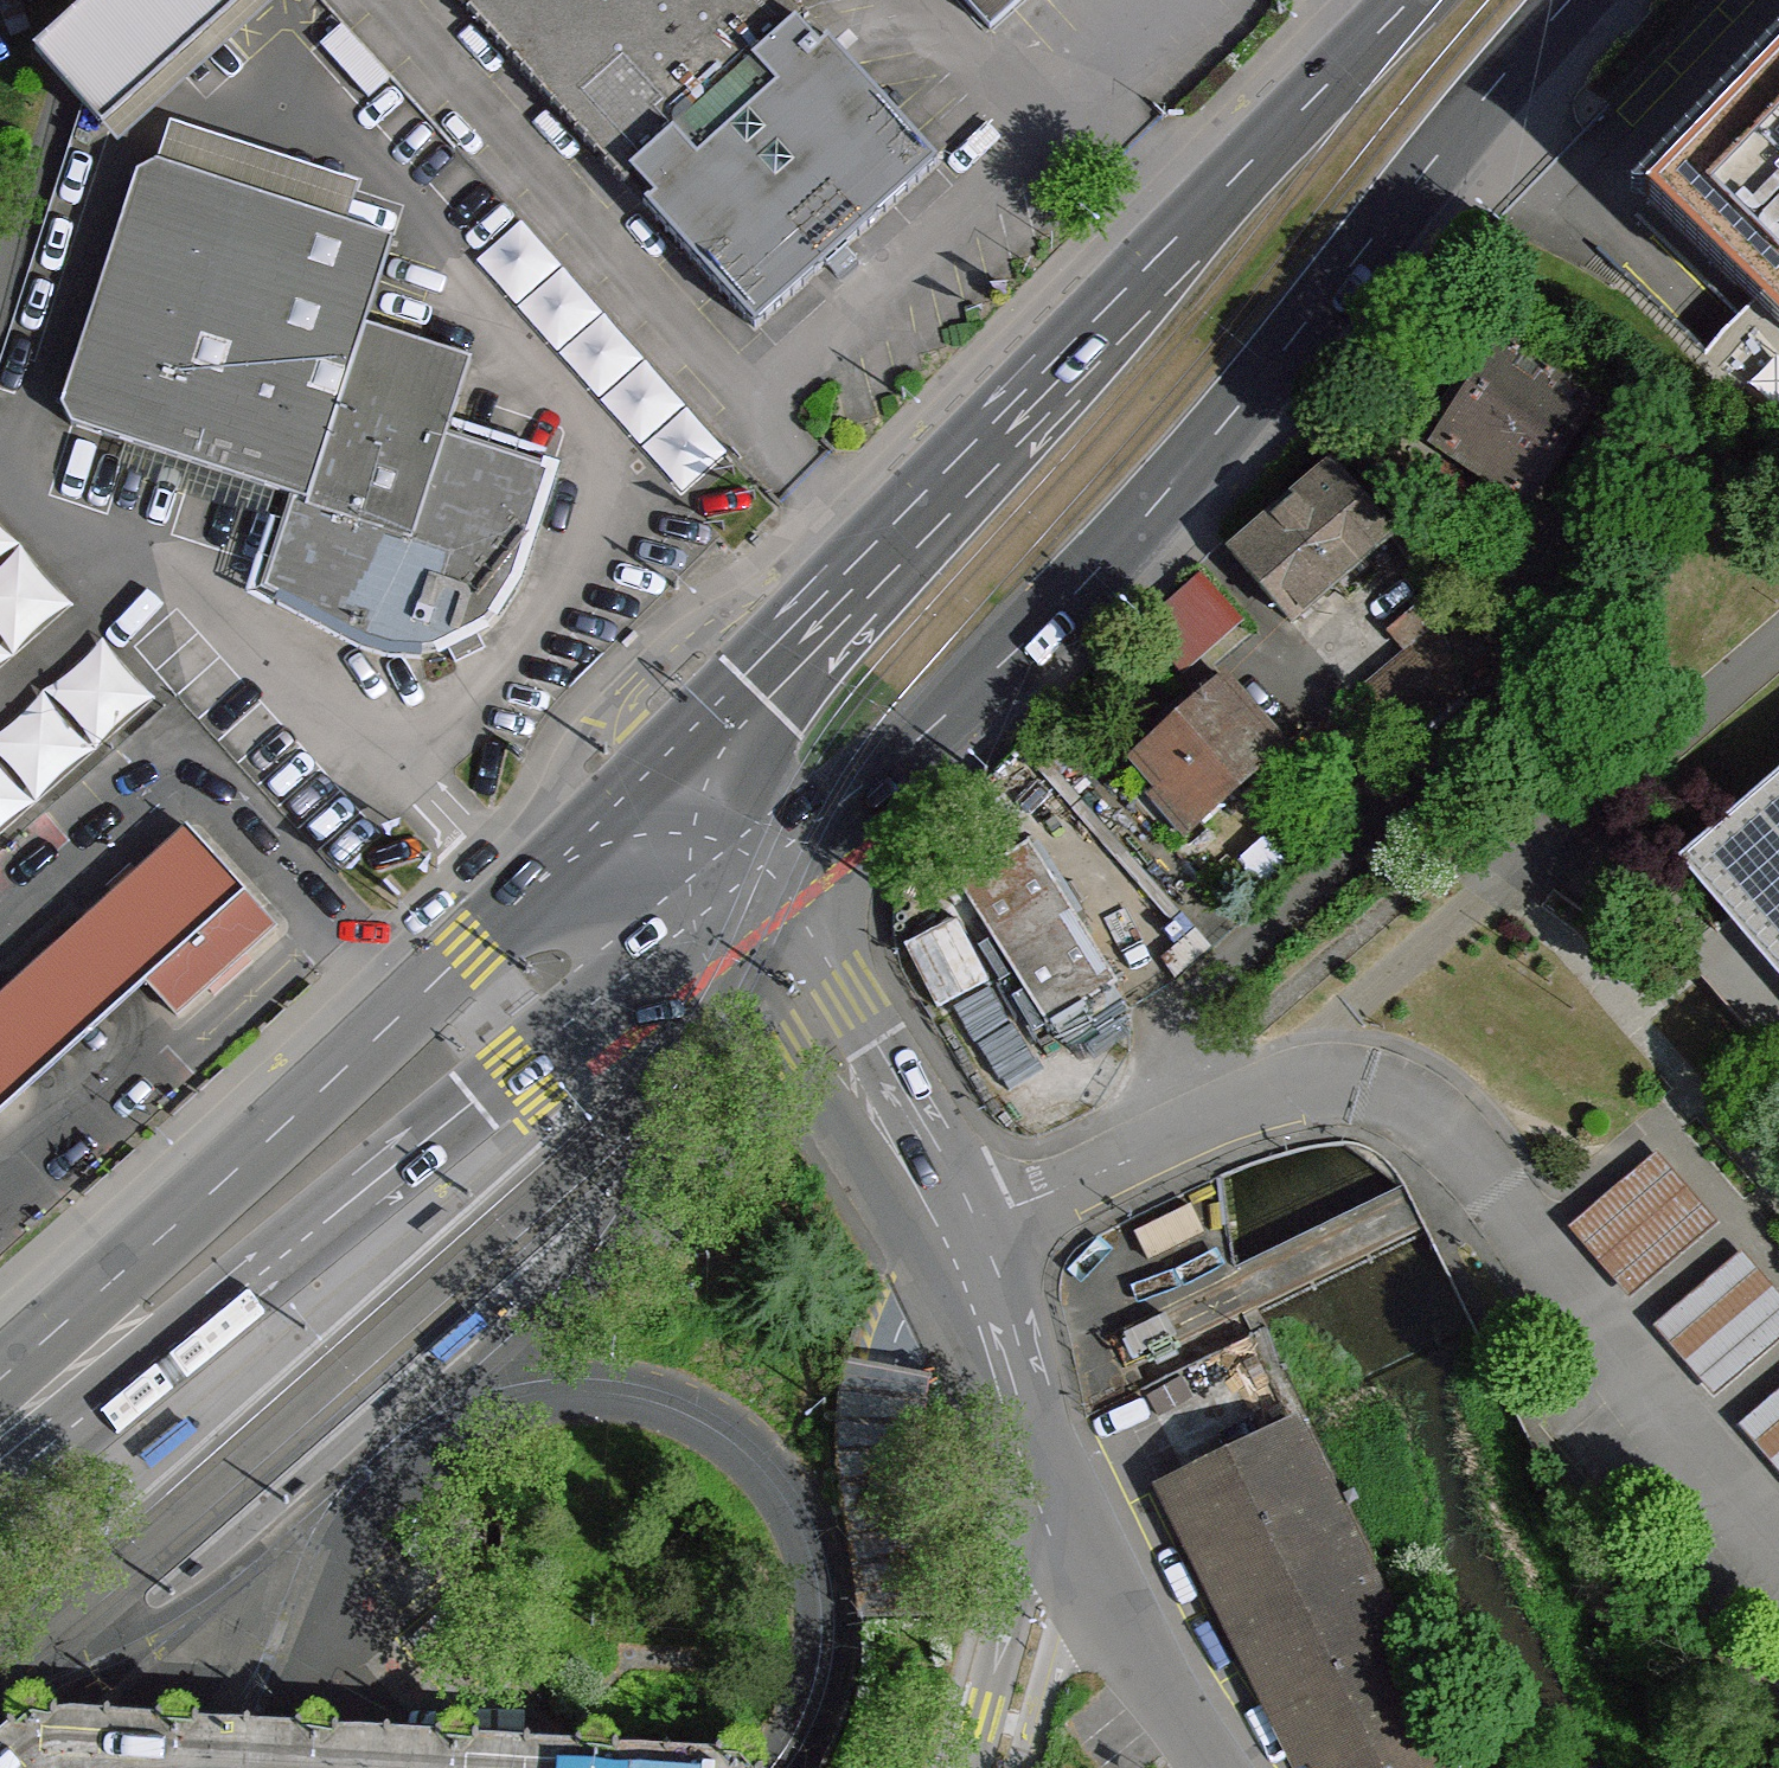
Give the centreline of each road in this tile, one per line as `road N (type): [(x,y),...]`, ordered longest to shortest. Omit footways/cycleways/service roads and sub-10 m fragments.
road 1 (primary): [(767,876),(900,768),(1128,535),(1572,0)]
road 2 (primary): [(1410,0),(673,773)]
road 3 (primary): [(14,1420),(190,1339),(767,876)]
road 4 (primary): [(673,773),(131,1269),(14,1420)]
road 5 (residential): [(1043,1480),(944,1240),(767,876)]
road 6 (residential): [(1215,1767),(1125,1637),(1043,1480)]
road 7 (residential): [(968,1767),(1043,1480)]
road 8 (residential): [(767,876),(673,773)]

